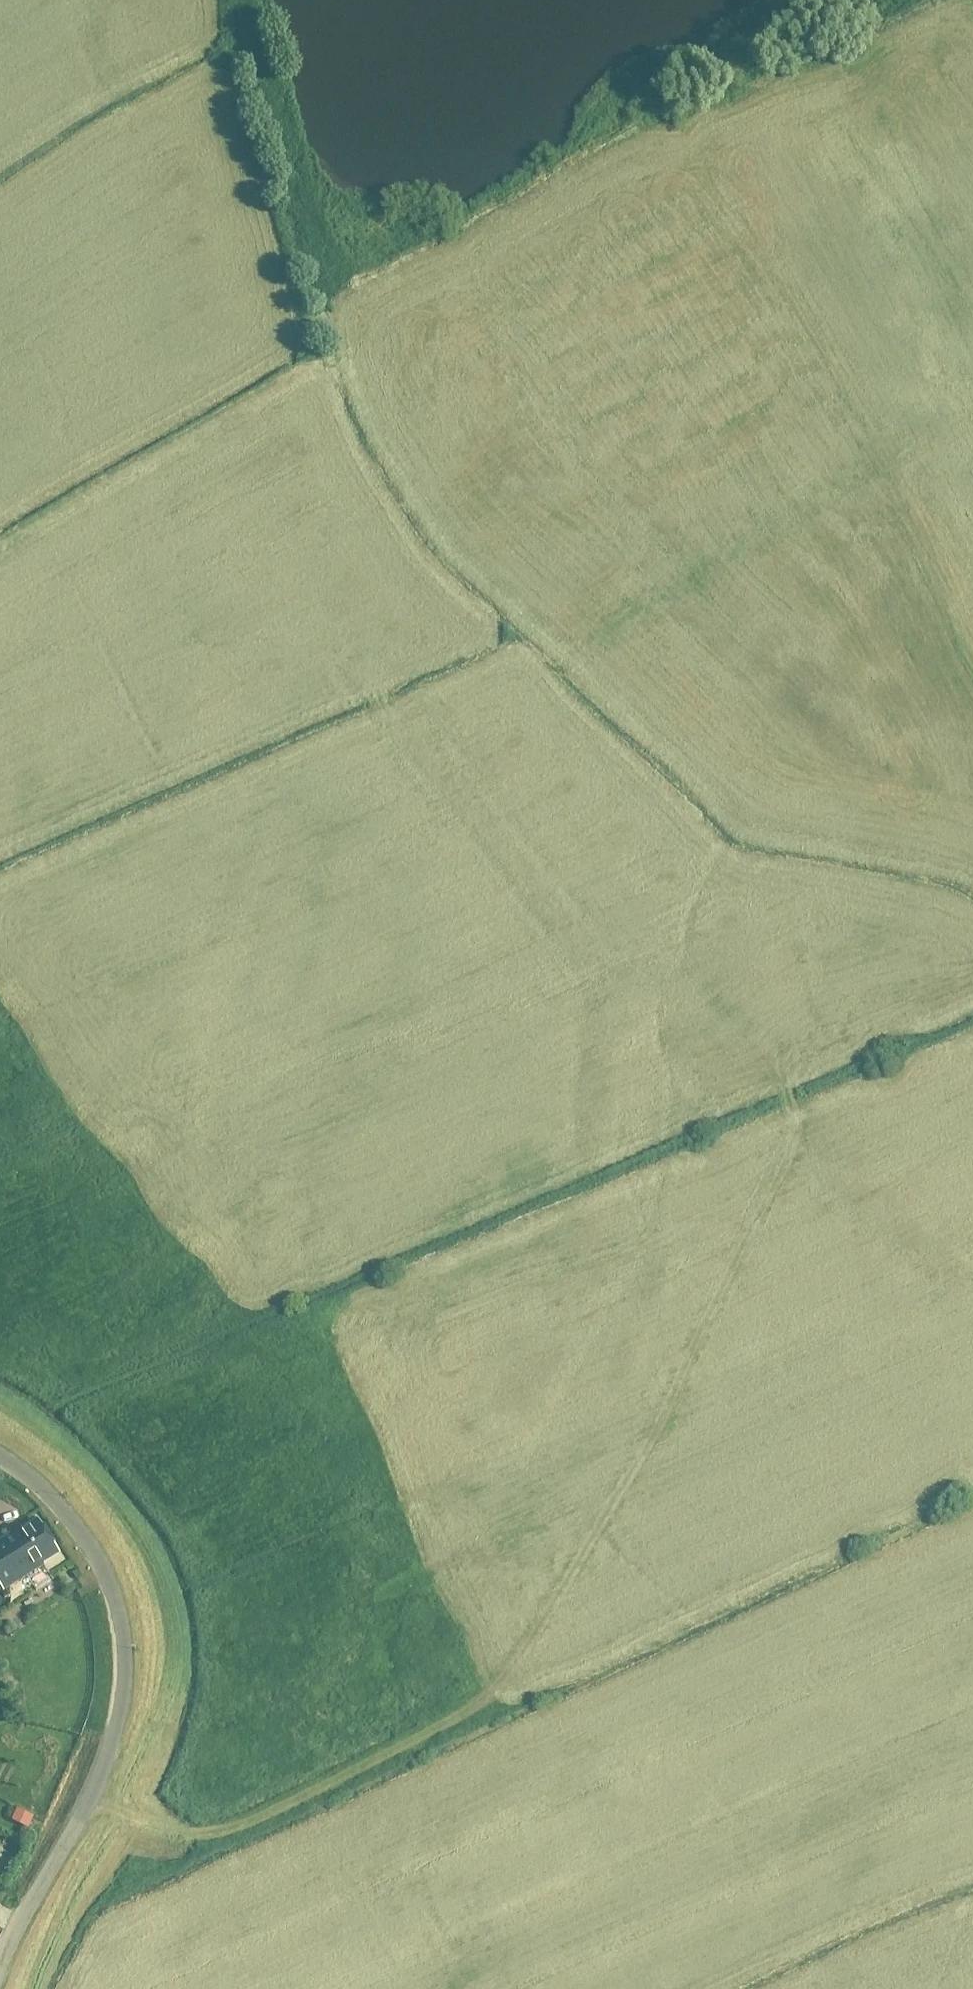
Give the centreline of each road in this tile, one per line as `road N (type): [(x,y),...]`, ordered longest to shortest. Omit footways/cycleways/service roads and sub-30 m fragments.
road 1 (unclassified): [(0,1968),(95,1787),(116,1728),(124,1659),(117,1610),(92,1552),(33,1482),(0,1459)]

